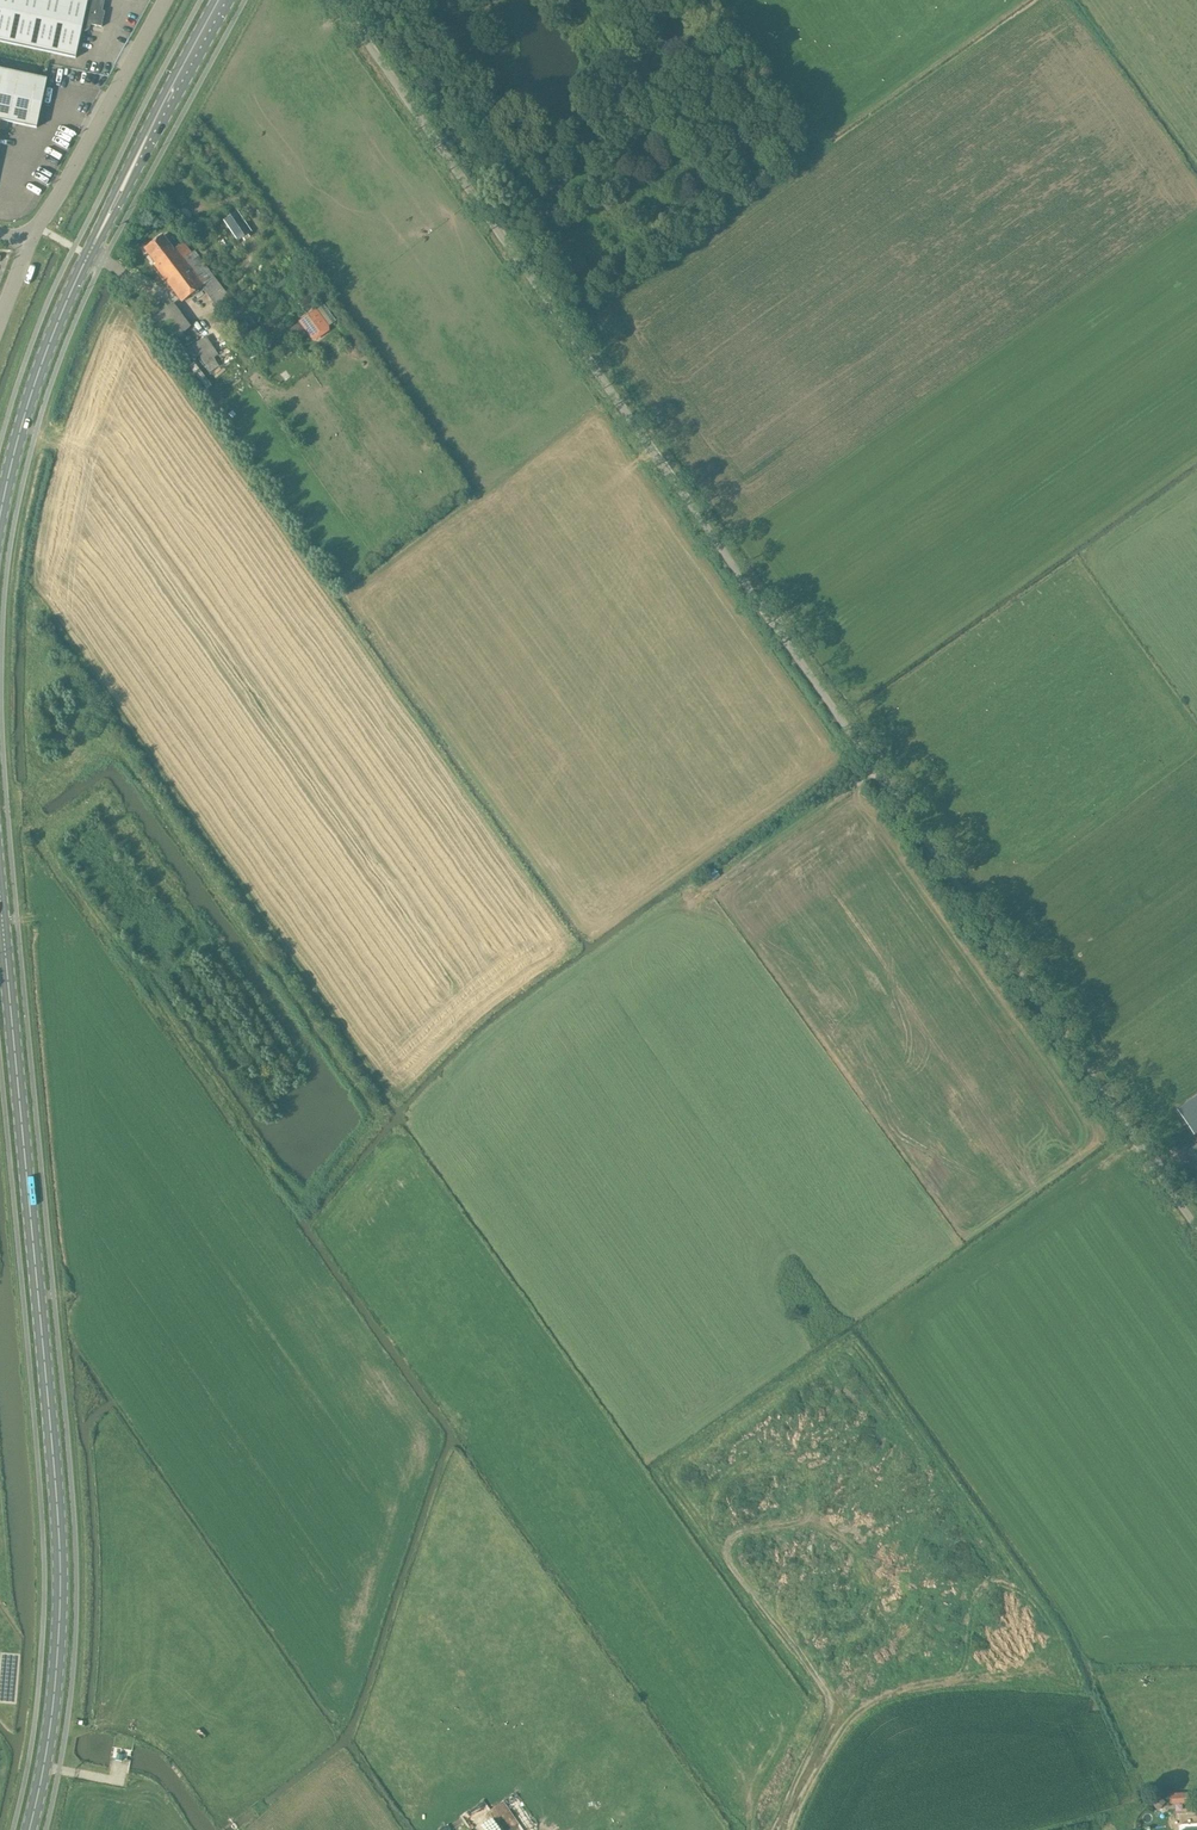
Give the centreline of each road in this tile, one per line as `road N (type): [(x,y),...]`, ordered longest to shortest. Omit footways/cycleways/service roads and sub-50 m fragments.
road 1 (unclassified): [(1196,1227),(338,0)]
road 2 (primary): [(30,1829),(61,1649),(61,1539),(3,921)]
road 3 (primary): [(0,528),(22,428),(55,334),(222,0)]
road 4 (unclassified): [(30,239),(167,0)]

